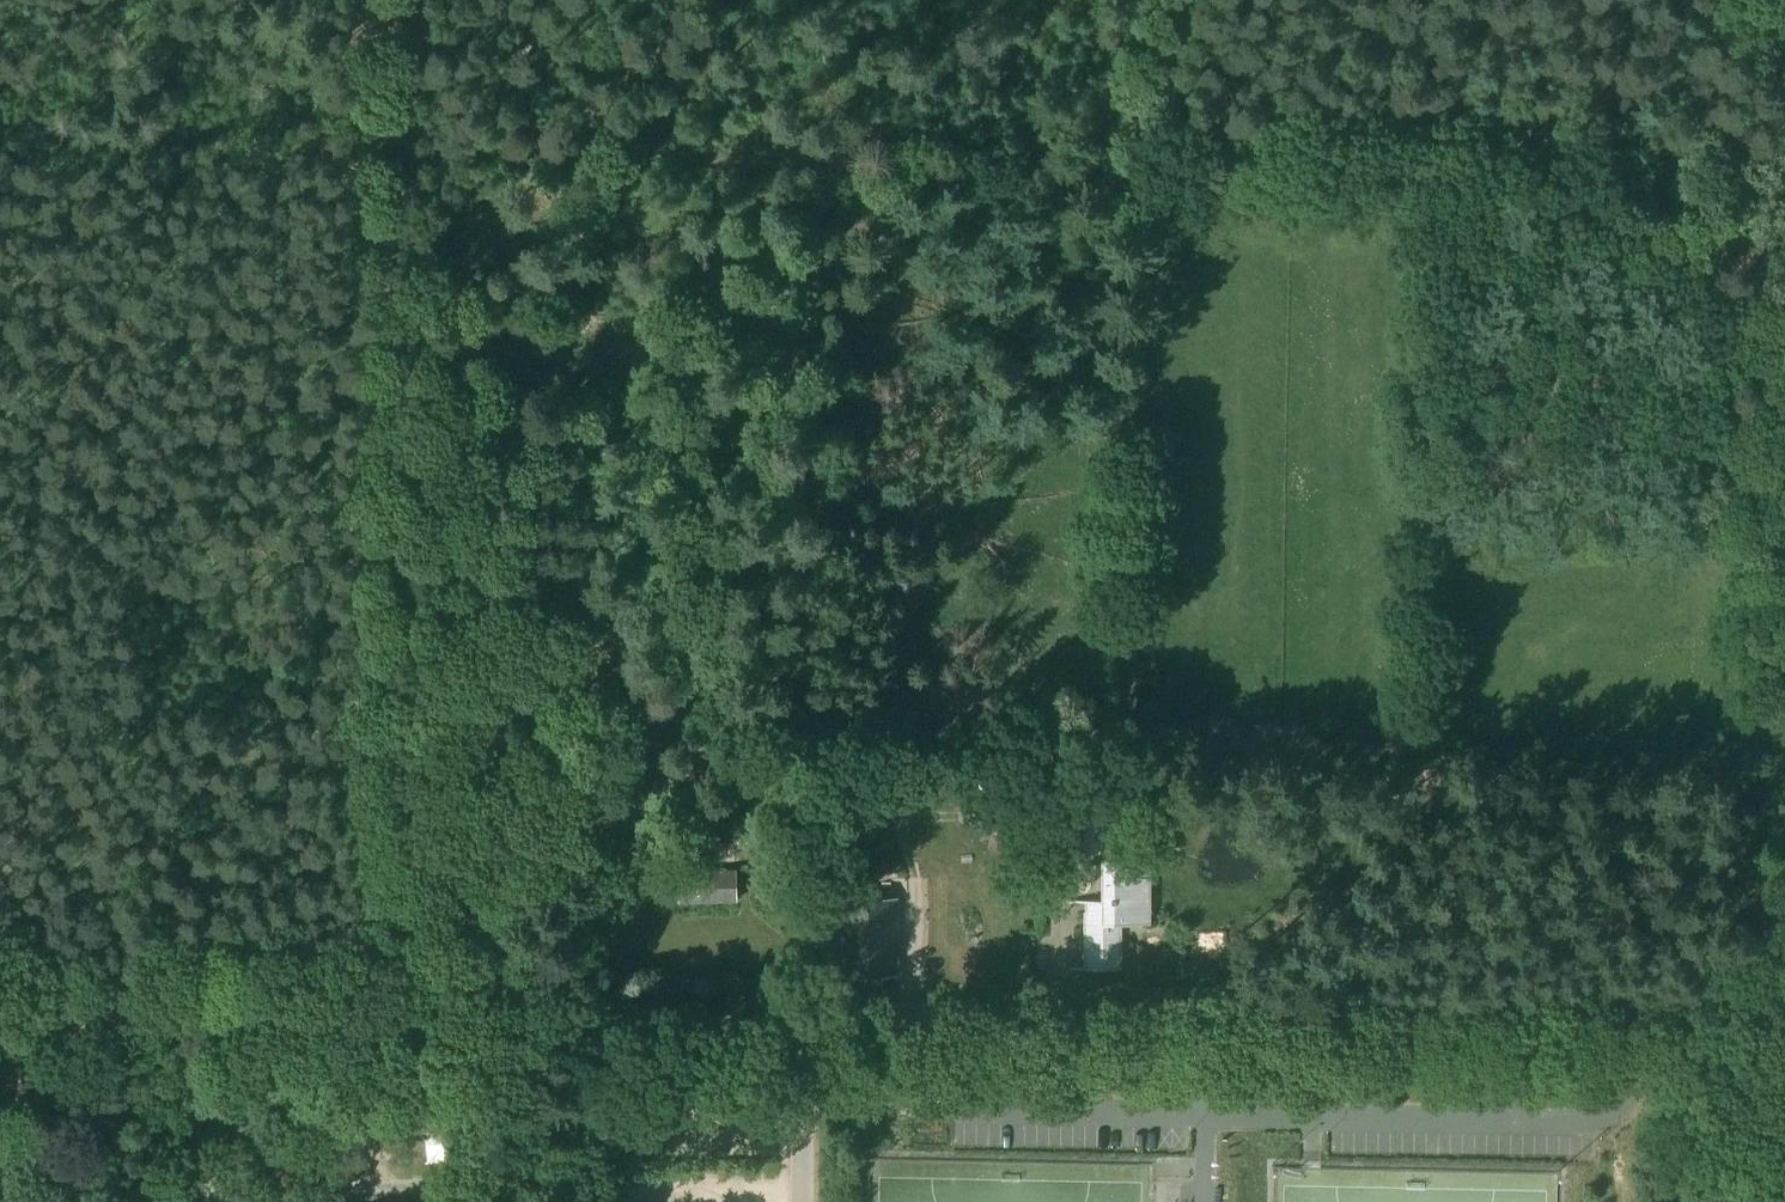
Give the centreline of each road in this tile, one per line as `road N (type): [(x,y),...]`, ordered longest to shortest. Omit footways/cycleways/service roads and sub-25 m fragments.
road 1 (track): [(397,0),(405,1037)]
road 2 (residential): [(1784,1013),(846,1016),(805,1042)]
road 3 (residential): [(804,1201),(805,1042)]

